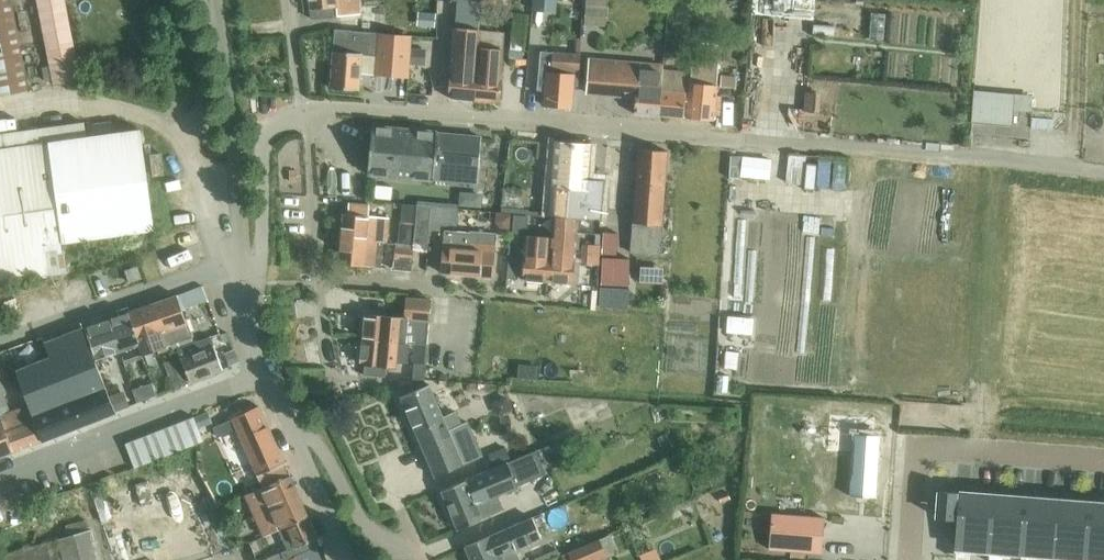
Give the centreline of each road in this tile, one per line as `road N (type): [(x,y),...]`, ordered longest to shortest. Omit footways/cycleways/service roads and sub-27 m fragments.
road 1 (residential): [(739,140),(340,106),(304,114)]
road 2 (residential): [(0,480),(267,371)]
road 3 (unclassified): [(243,258),(215,0)]
road 4 (residential): [(0,342),(243,258)]
road 5 (residential): [(282,408),(318,446),(373,535),(396,547),(419,546)]
road 6 (residential): [(246,285),(261,254),(268,135),(304,114)]
road 7 (residential): [(979,451),(917,447),(909,559)]
road 8 (track): [(1072,168),(1079,0)]
road 9 (residential): [(349,559),(282,408)]
road 10 (residential): [(979,451),(992,307)]
road 11 (residential): [(1103,461),(979,451)]

